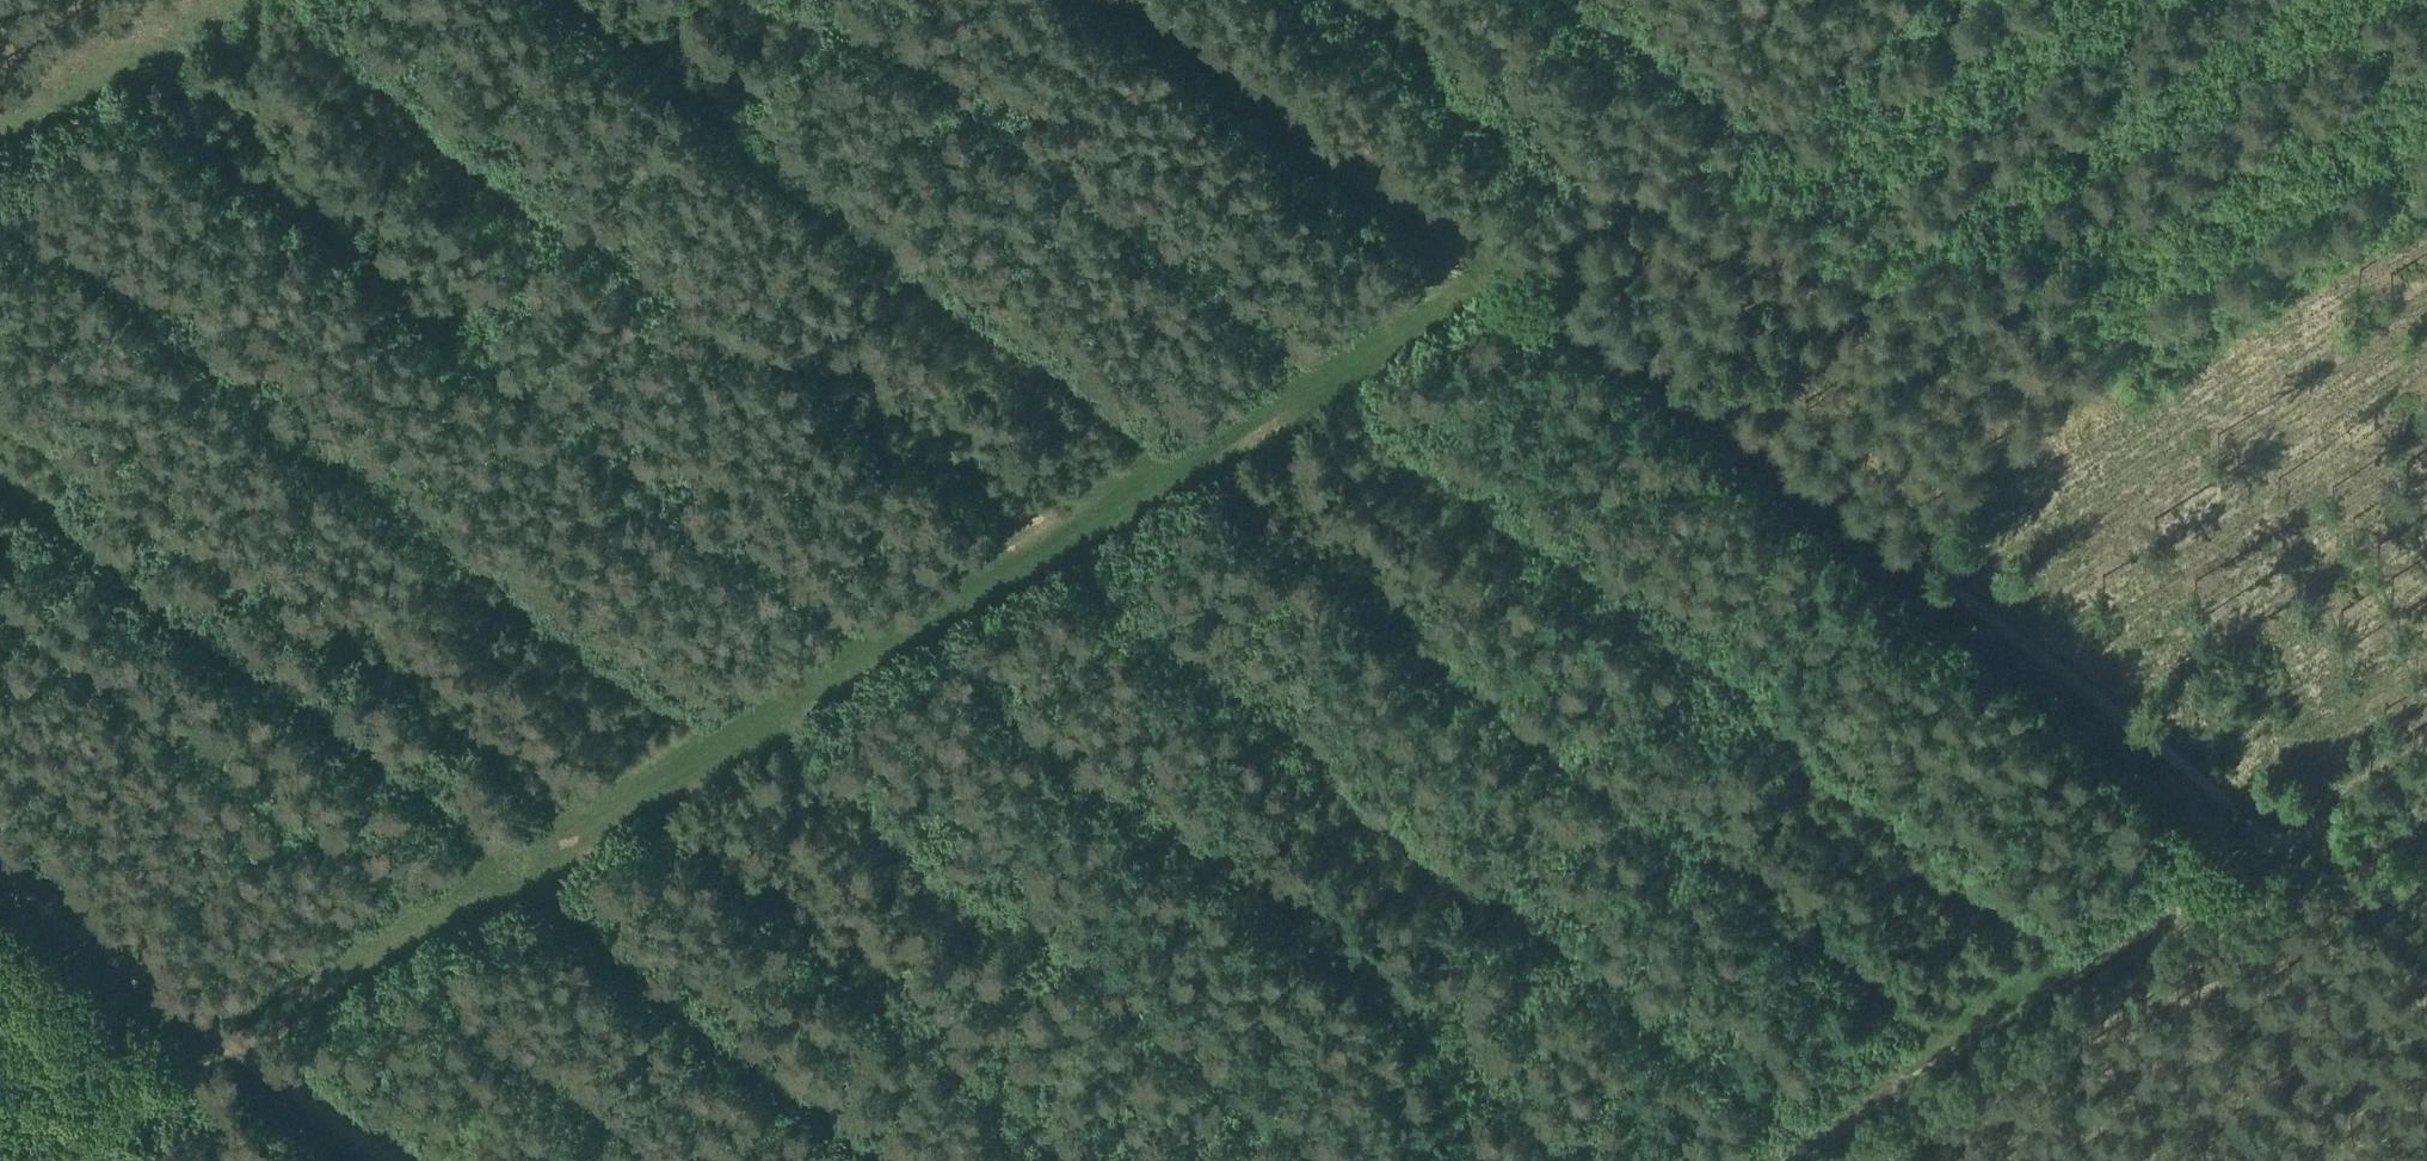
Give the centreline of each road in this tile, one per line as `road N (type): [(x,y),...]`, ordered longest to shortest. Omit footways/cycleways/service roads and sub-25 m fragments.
road 1 (track): [(40,1160),(1520,275)]
road 2 (track): [(1750,1160),(2278,834)]
road 3 (track): [(381,1160),(0,886)]
road 4 (track): [(1148,0),(1520,275)]
road 5 (track): [(0,119),(209,0)]
road 6 (track): [(2278,834),(2426,743)]

